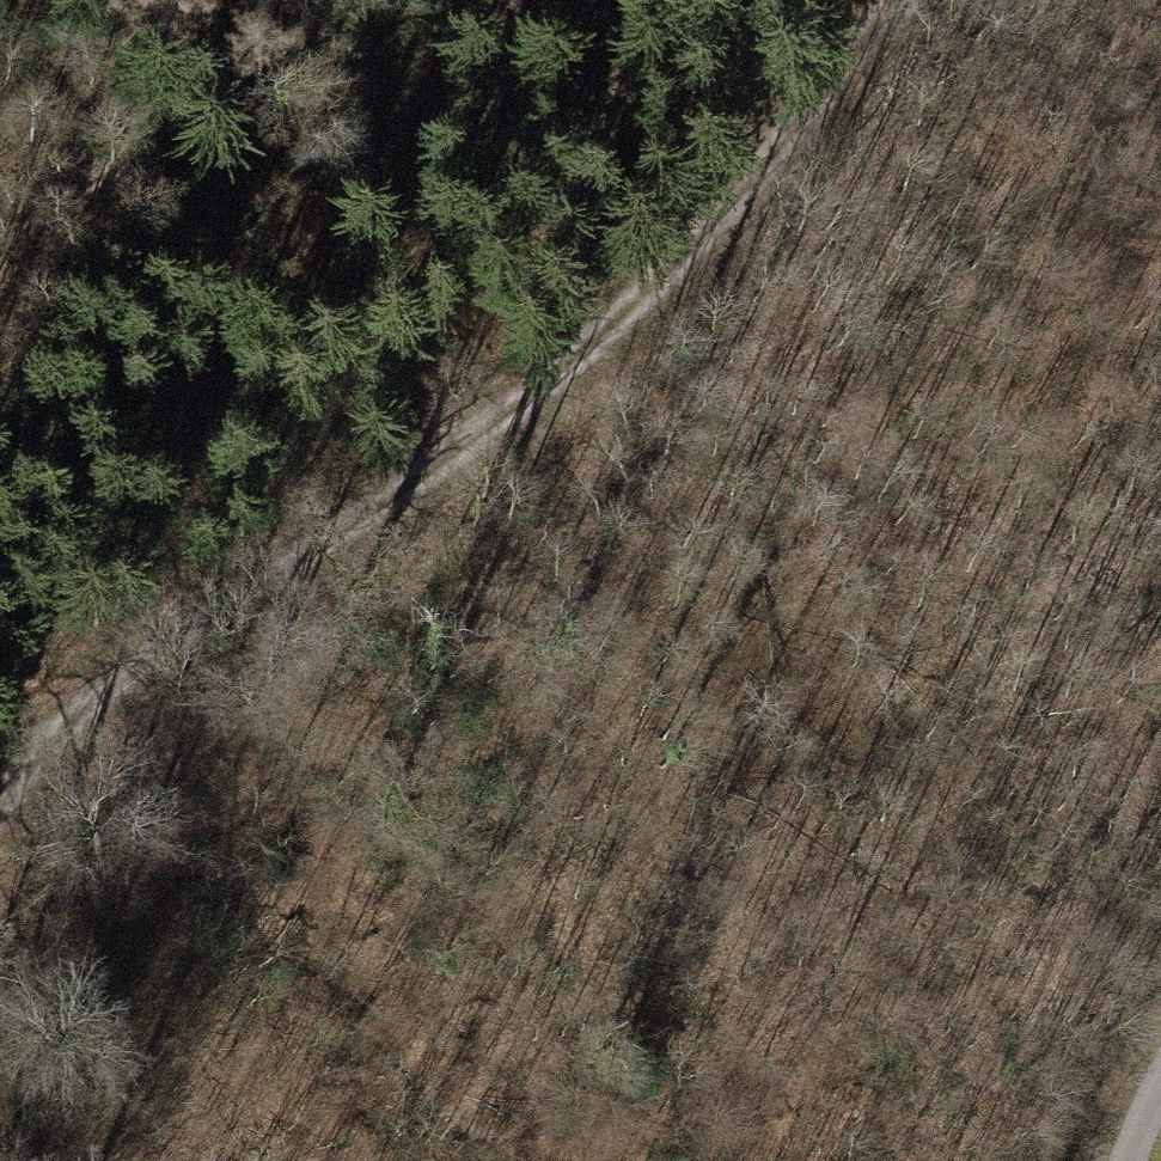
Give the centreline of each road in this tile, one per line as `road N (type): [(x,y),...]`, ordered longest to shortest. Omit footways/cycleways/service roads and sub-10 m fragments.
road 1 (motorway): [(355,1160),(1067,0)]
road 2 (motorway): [(716,0),(4,1160)]
road 3 (track): [(0,820),(76,715),(535,401),(779,170),(910,0)]

